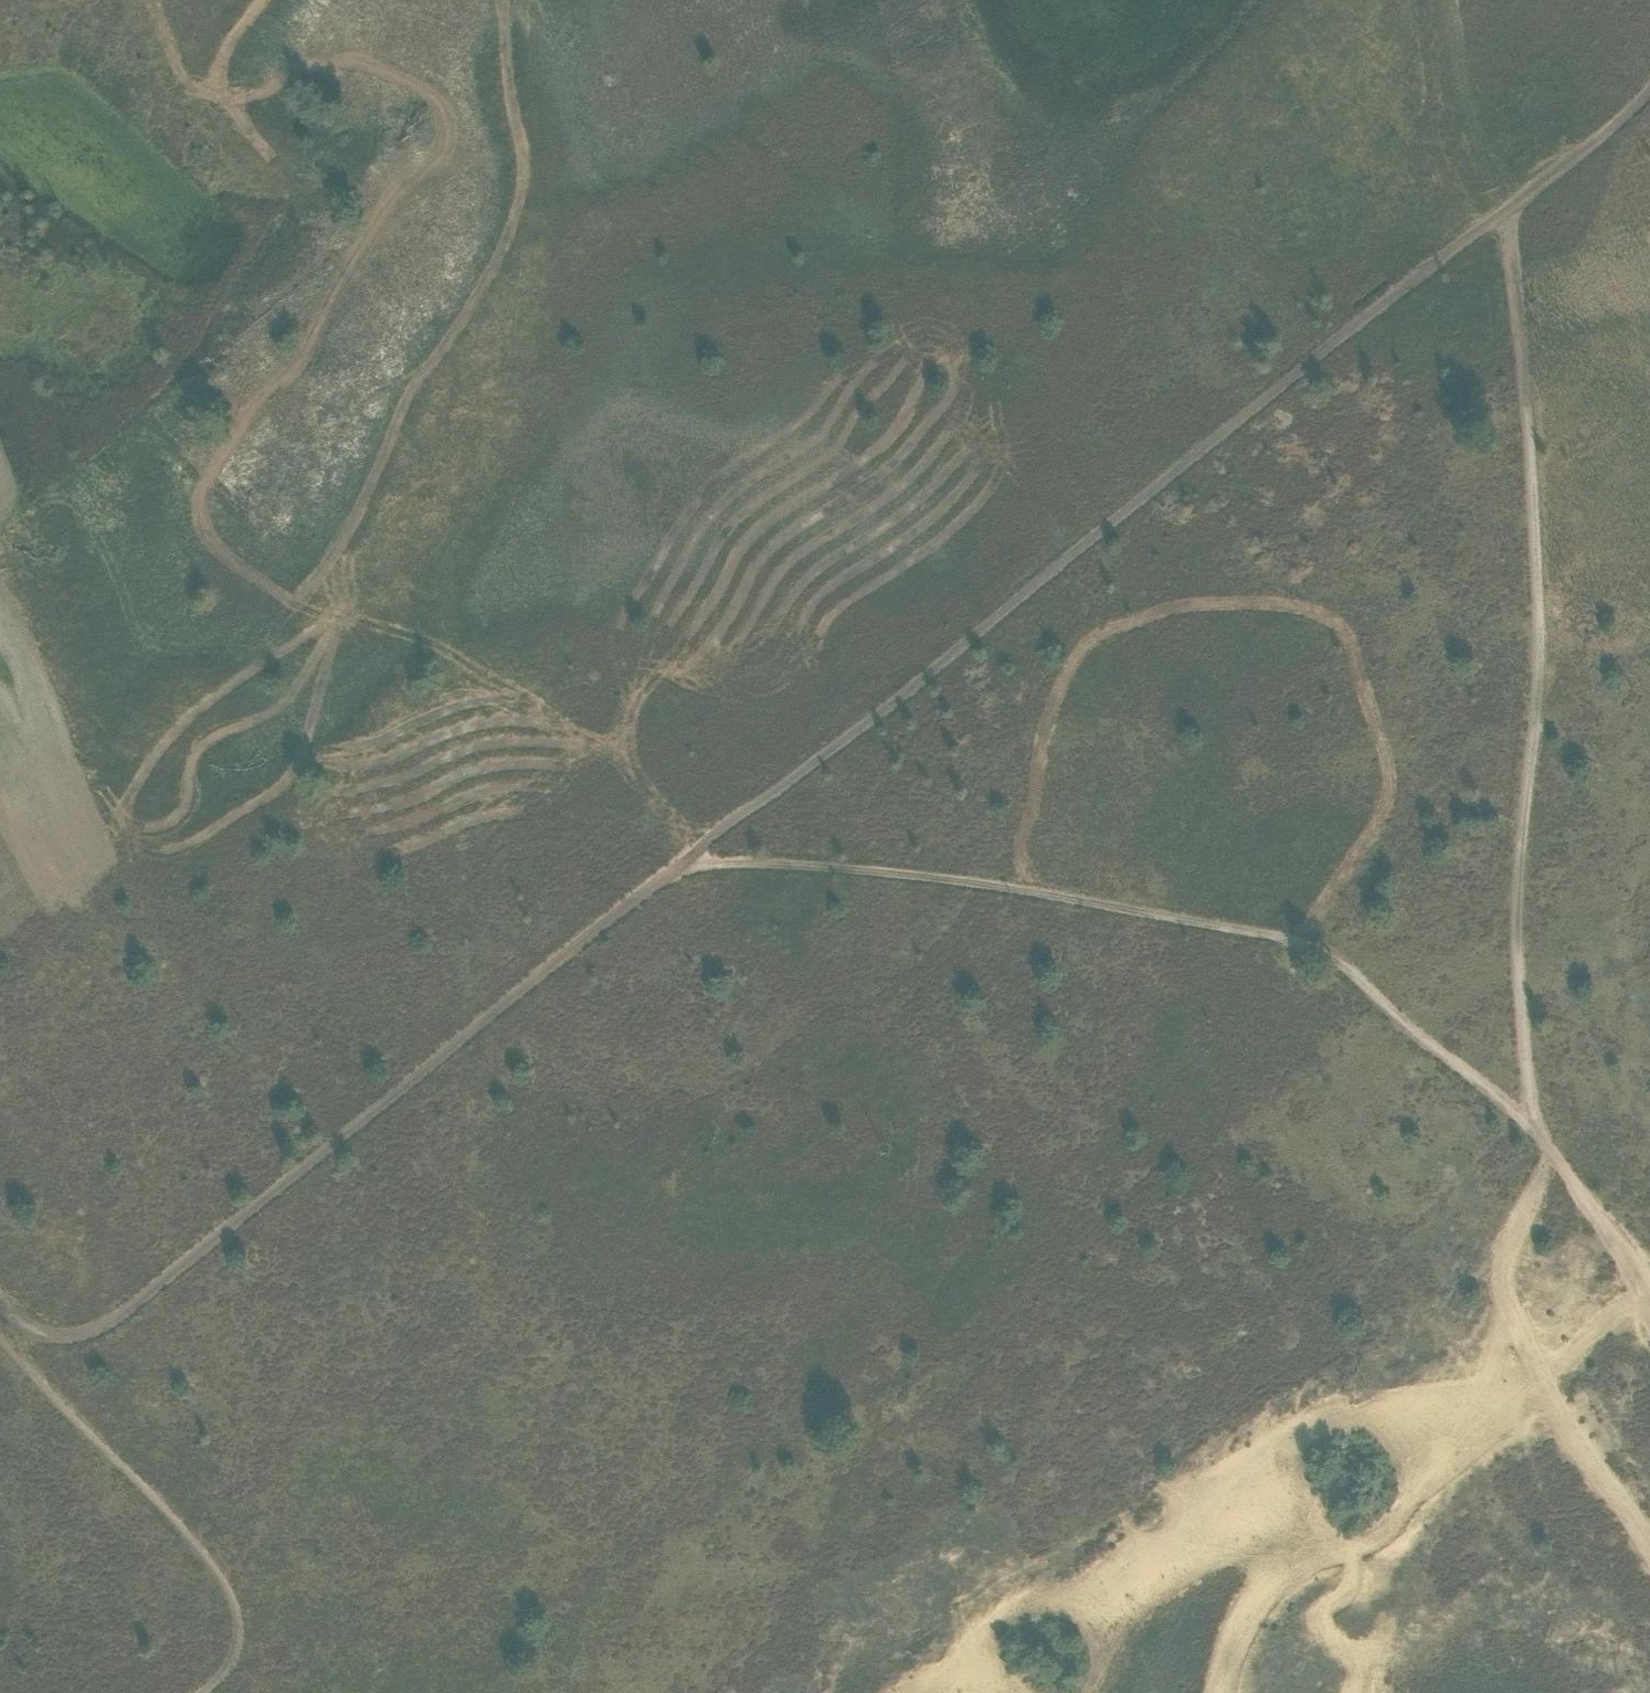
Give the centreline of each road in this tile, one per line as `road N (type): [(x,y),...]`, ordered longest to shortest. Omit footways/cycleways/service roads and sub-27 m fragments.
road 1 (track): [(1499,217),(683,862)]
road 2 (track): [(1529,1120),(1311,948),(958,881),(683,862)]
road 3 (track): [(1529,1120),(1512,909),(1540,648),(1511,225),(1499,217)]
road 4 (track): [(683,862),(94,1330),(38,1330),(0,1301)]
road 5 (track): [(1449,0),(1499,217)]
road 6 (track): [(1649,1300),(1629,1250),(1529,1120)]
road 7 (track): [(1499,217),(1649,85)]

